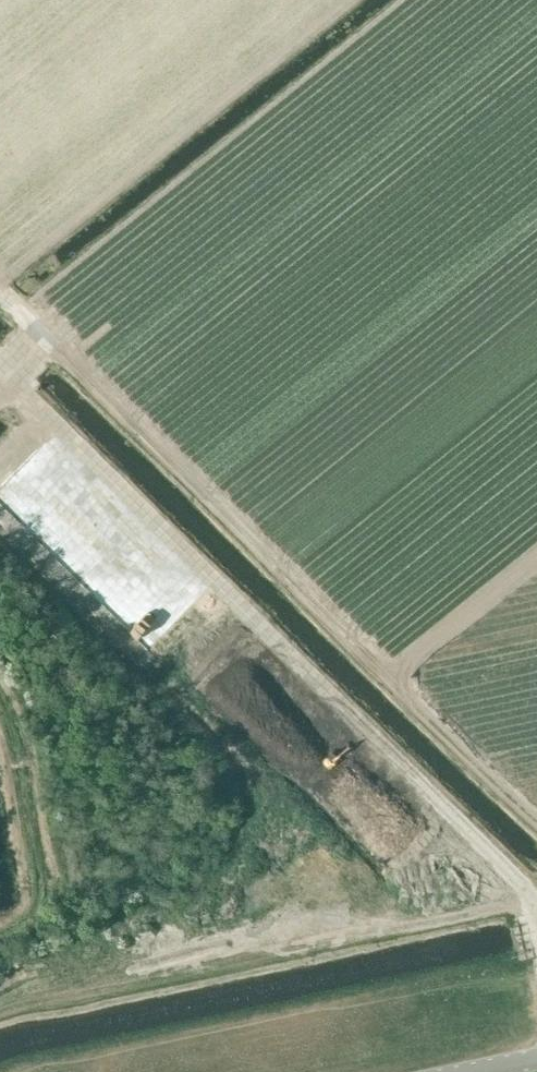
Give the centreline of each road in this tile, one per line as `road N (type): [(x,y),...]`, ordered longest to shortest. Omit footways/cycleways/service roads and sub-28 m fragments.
road 1 (track): [(0,405),(16,391),(528,893),(536,925)]
road 2 (track): [(0,299),(55,355),(16,391)]

